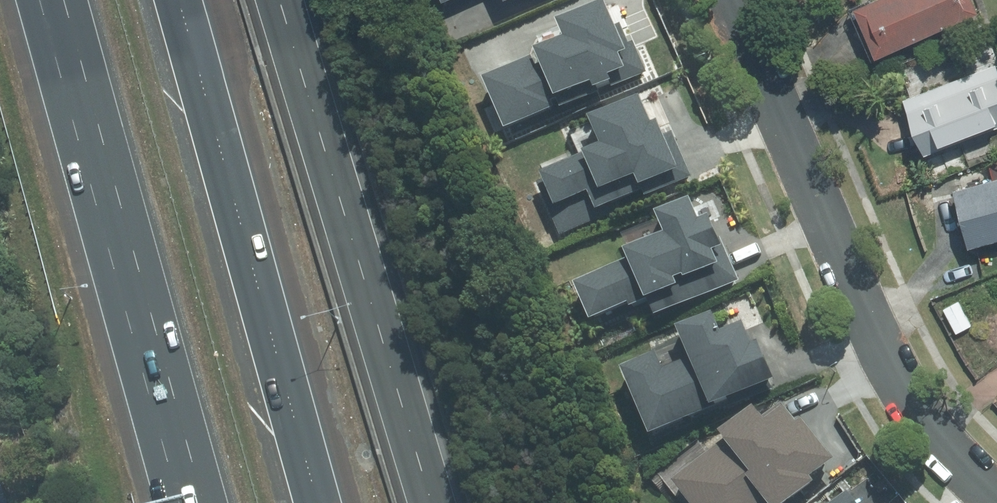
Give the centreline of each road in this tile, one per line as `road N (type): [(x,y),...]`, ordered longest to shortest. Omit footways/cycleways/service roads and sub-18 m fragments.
road 1 (residential): [(731,0),(895,378),(938,437),(996,495)]
road 2 (motorway): [(186,0),(334,502)]
road 3 (motorway): [(206,502),(65,0)]

